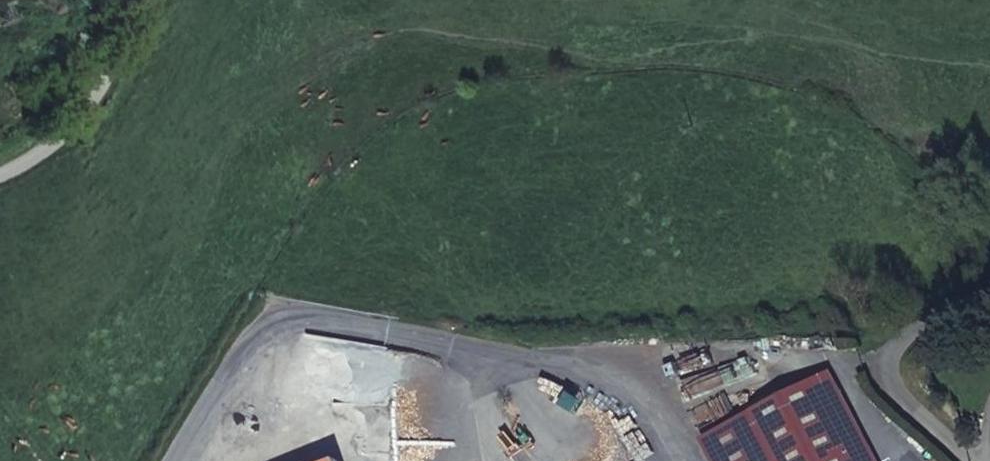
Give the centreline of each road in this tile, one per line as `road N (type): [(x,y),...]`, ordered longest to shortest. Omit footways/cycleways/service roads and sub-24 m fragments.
road 1 (unclassified): [(989,301),(905,345),(890,372),(899,393),(978,460)]
road 2 (unclassified): [(0,178),(79,129),(131,50),(147,0)]

